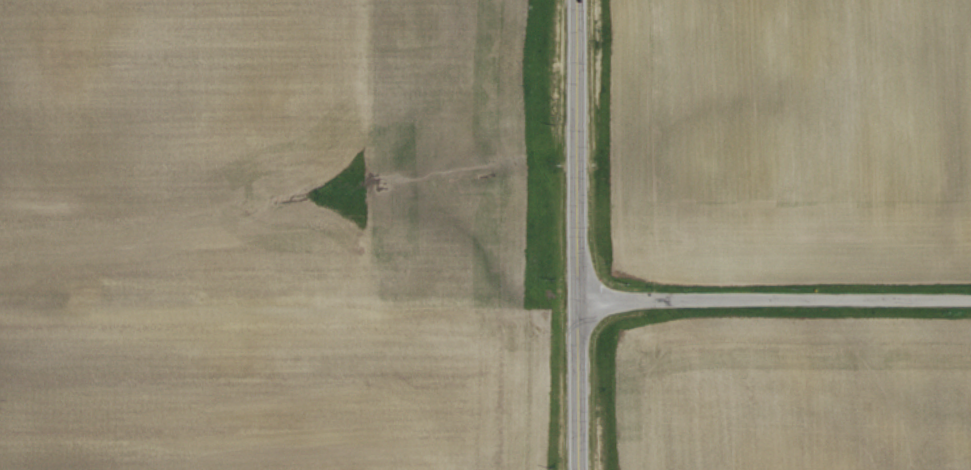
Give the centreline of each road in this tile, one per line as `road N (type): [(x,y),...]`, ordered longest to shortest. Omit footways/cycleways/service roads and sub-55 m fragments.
road 1 (secondary): [(577,469),(576,0)]
road 2 (residential): [(578,305),(970,302)]

